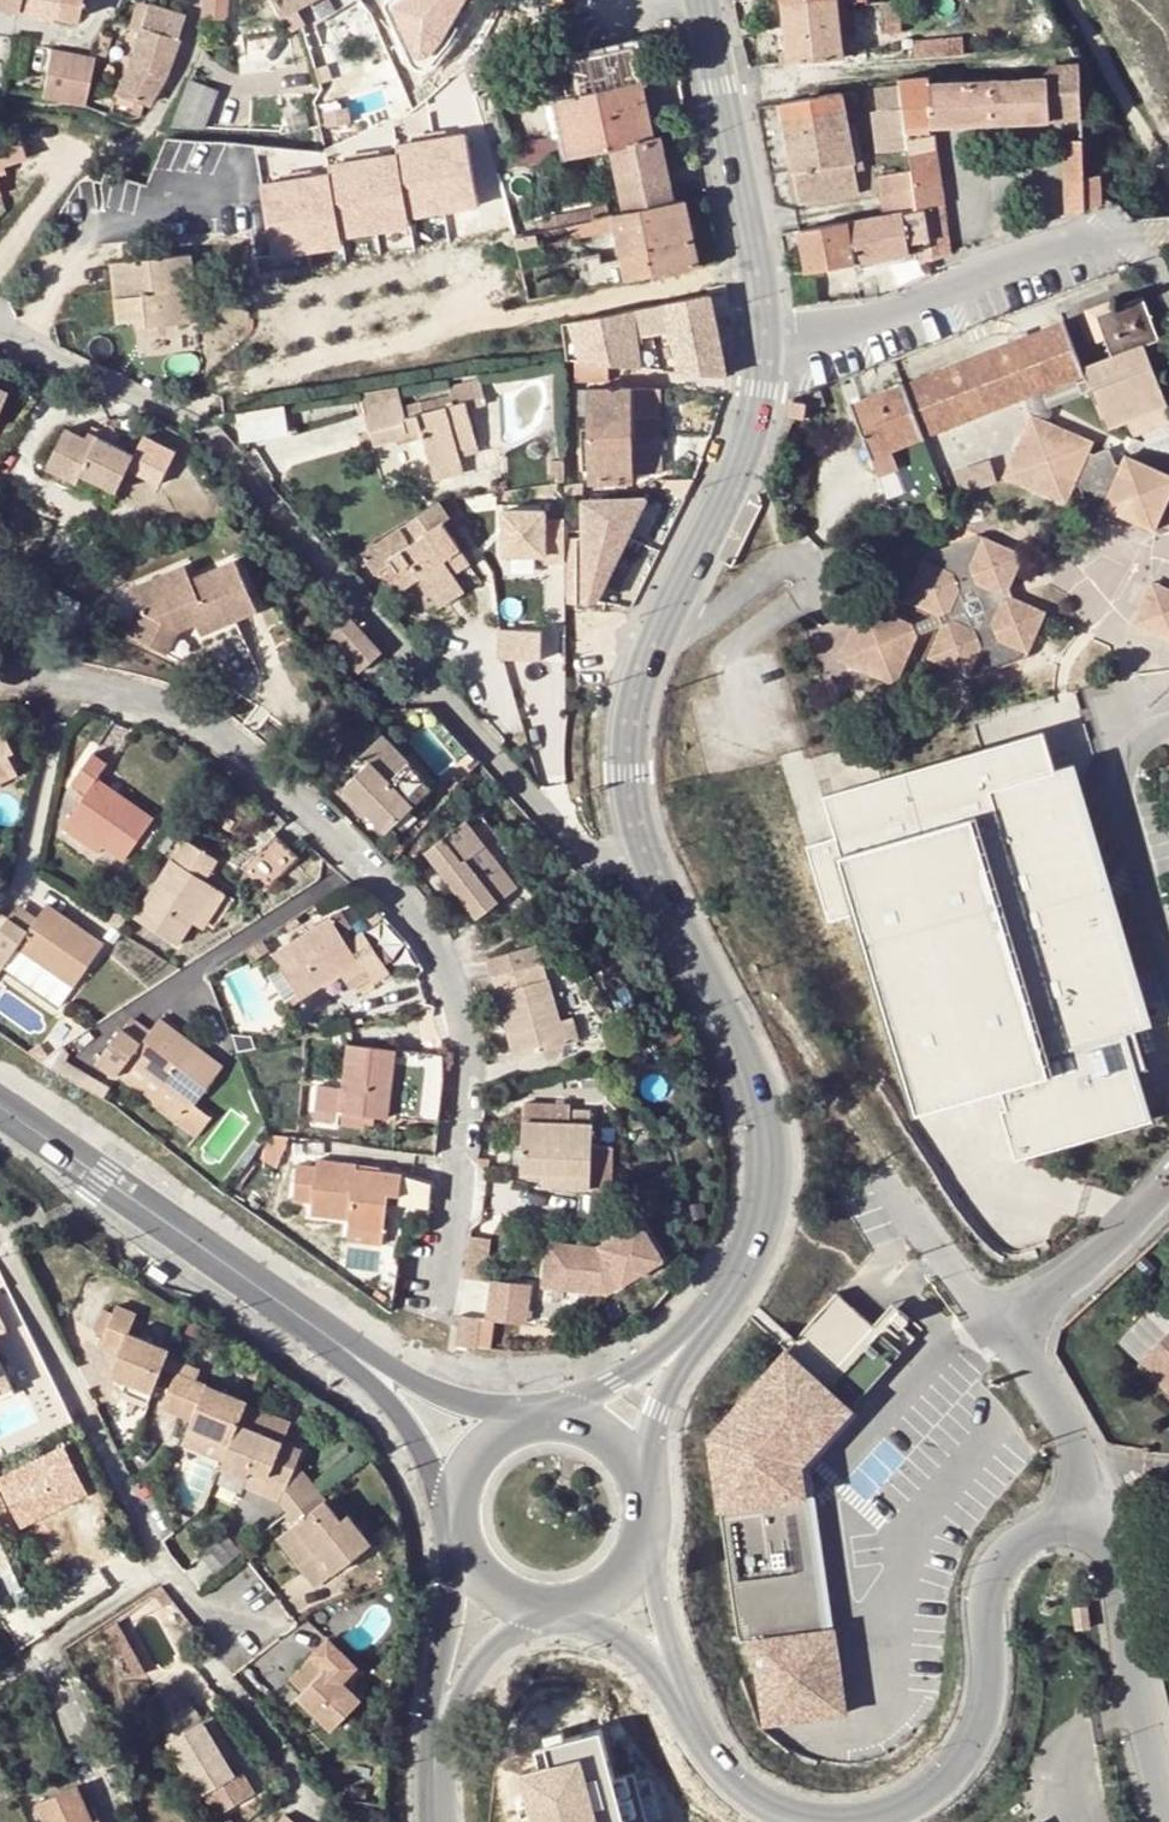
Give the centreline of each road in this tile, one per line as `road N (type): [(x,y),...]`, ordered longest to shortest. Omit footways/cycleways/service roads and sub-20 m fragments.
road 1 (residential): [(679,913),(603,871),(205,432),(0,335)]
road 2 (residential): [(441,1293),(479,1091),(466,995),(424,926),(329,816),(209,729),(79,676),(0,689)]
road 3 (unclassified): [(675,1686),(731,1775),(769,1803),(831,1821),(918,1798),(981,1719),(990,1577),(1028,1537),(1074,1525)]
road 4 (secondary): [(762,366),(735,473),(634,702),(637,818),(679,913)]
road 5 (secondary): [(679,913),(758,1069),(776,1157),(772,1211),(707,1327)]
road 6 (secondary): [(0,1110),(352,1361)]
road 7 (residential): [(762,366),(1109,244),(1168,234)]
road 8 (residential): [(0,1245),(171,1566)]
road 9 (residential): [(1074,1525),(1107,1543),(1116,1563),(1165,1821)]
road 10 (residential): [(1039,63),(883,73),(736,100)]
road 11 (residential): [(1168,723),(1139,741),(1121,766),(1123,814),(1168,967)]
road 12 (secondary): [(736,100),(765,242),(762,366)]
road 13 (residential): [(996,1331),(1168,1185)]
road 14 (unclassified): [(1074,1525),(1077,1468),(1068,1437),(1053,1403),(996,1331)]
road 15 (secondary): [(650,1526),(664,1415),(707,1327)]
road 16 (residential): [(0,1678),(171,1566)]
road 17 (track): [(886,1163),(791,1025),(765,1002)]
road 18 (unclassified): [(886,1163),(996,1331)]
road 19 (secondary): [(540,1425),(470,1408),(352,1361)]
road 20 (secondary): [(466,1530),(444,1722)]
road 21 (secondary): [(352,1361),(466,1500)]
road 22 (secondary): [(707,1327),(557,1423)]
road 23 (secondary): [(444,1722),(489,1653),(545,1607)]
road 24 (secondary): [(650,1526),(636,1466),(588,1428),(557,1423)]
road 25 (residential): [(171,1566),(209,1611),(288,1629)]
road 26 (unclassified): [(675,1686),(642,1554)]
road 27 (residential): [(0,258),(76,151)]
road 28 (unclassified): [(575,1607),(675,1686)]

